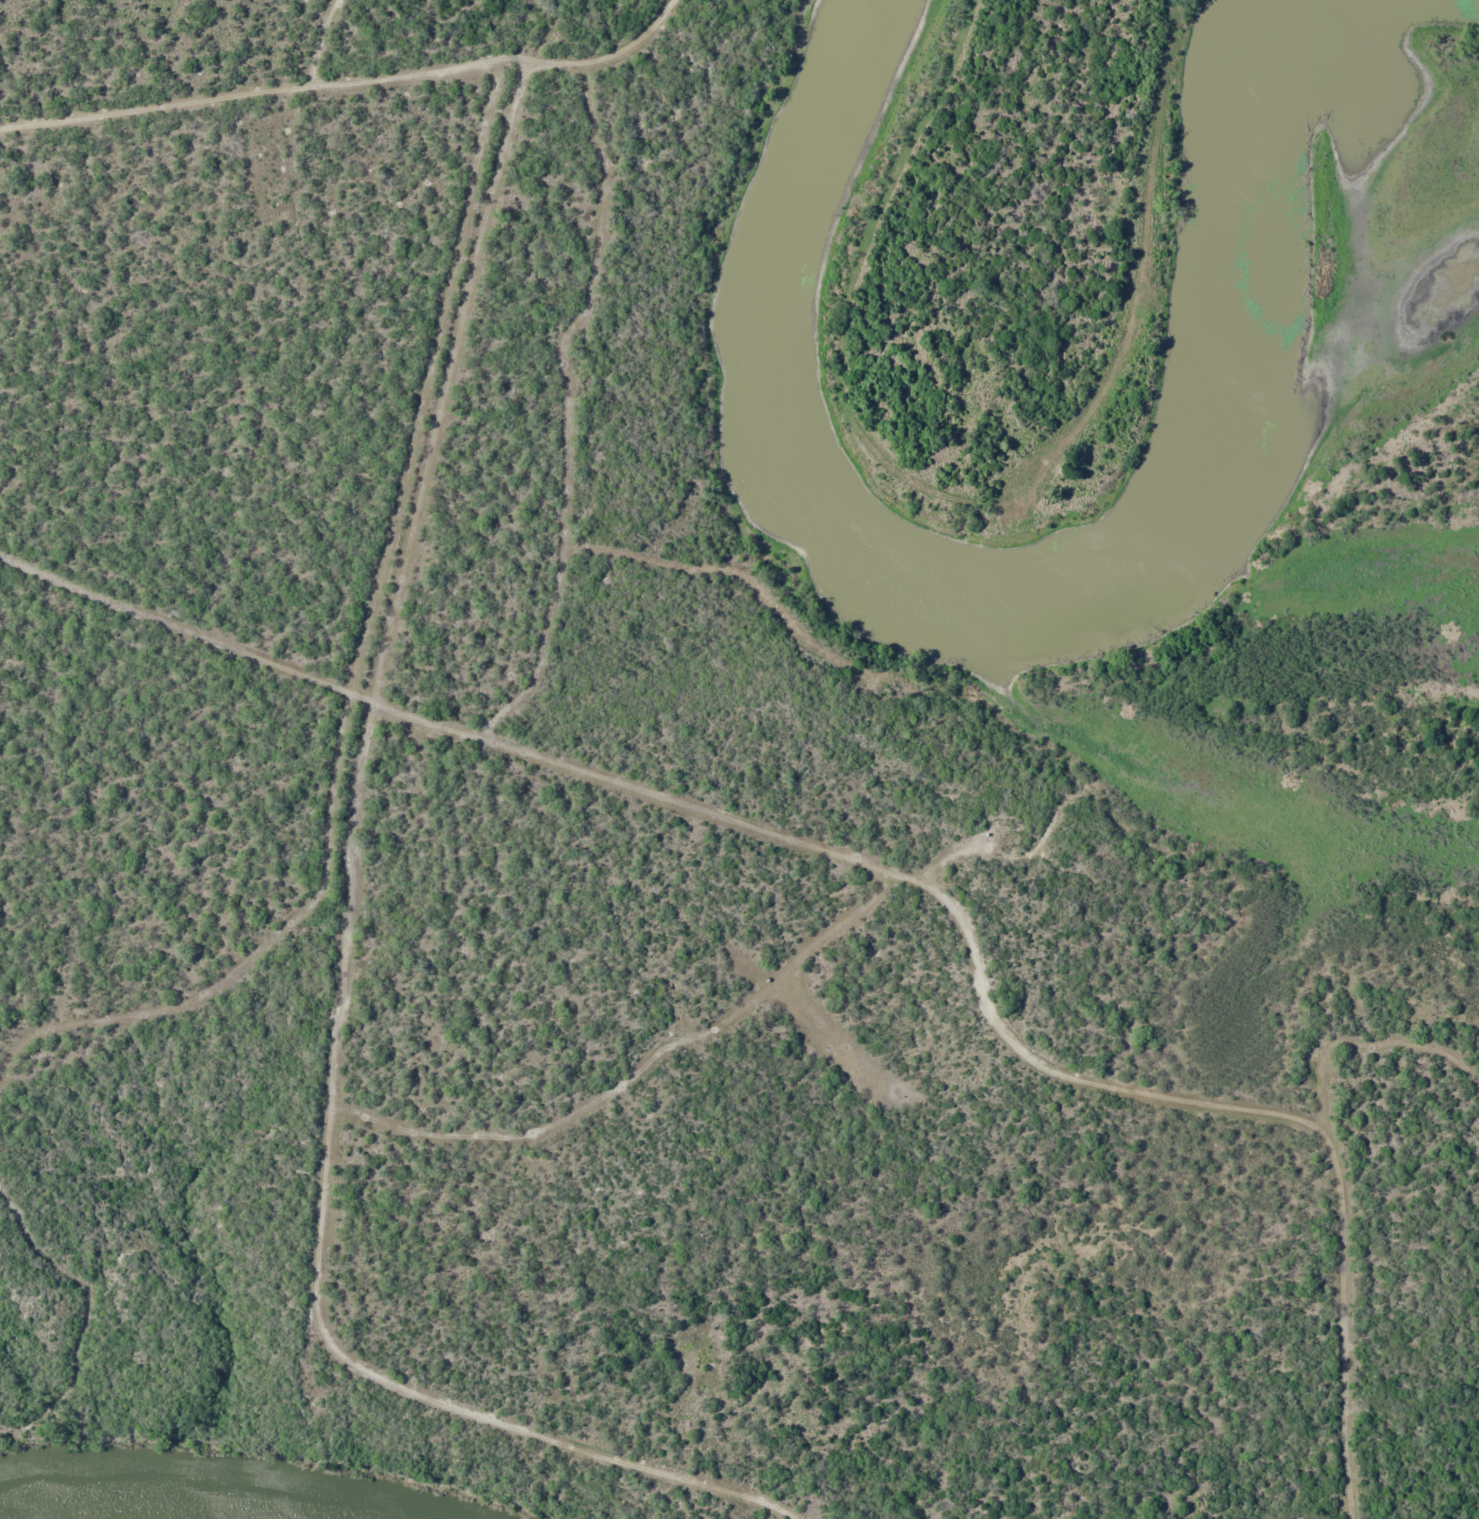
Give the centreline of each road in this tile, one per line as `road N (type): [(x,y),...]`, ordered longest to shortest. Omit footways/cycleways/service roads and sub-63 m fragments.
road 1 (residential): [(0,176),(647,78),(798,0)]

